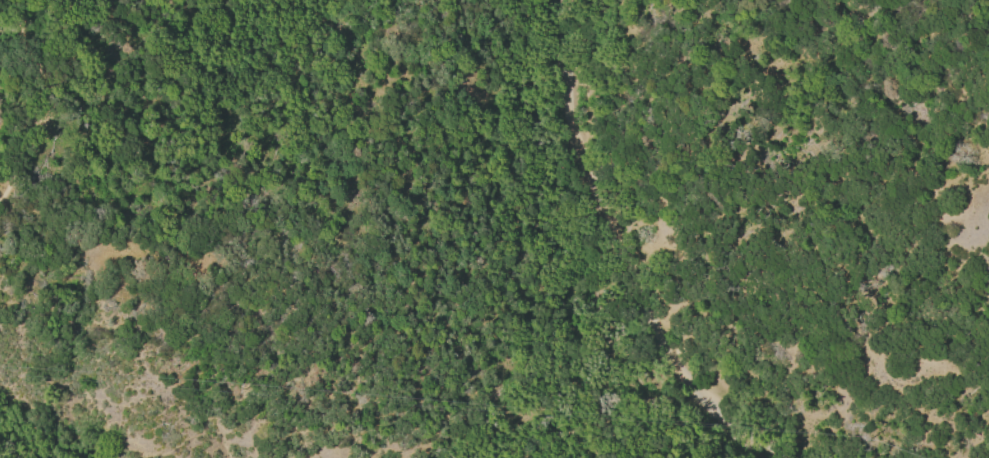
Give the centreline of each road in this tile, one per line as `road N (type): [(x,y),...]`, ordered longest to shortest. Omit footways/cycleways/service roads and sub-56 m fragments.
road 1 (track): [(780,457),(712,405),(645,316),(569,123),(562,0)]
road 2 (track): [(0,192),(48,97),(25,66),(9,0)]

